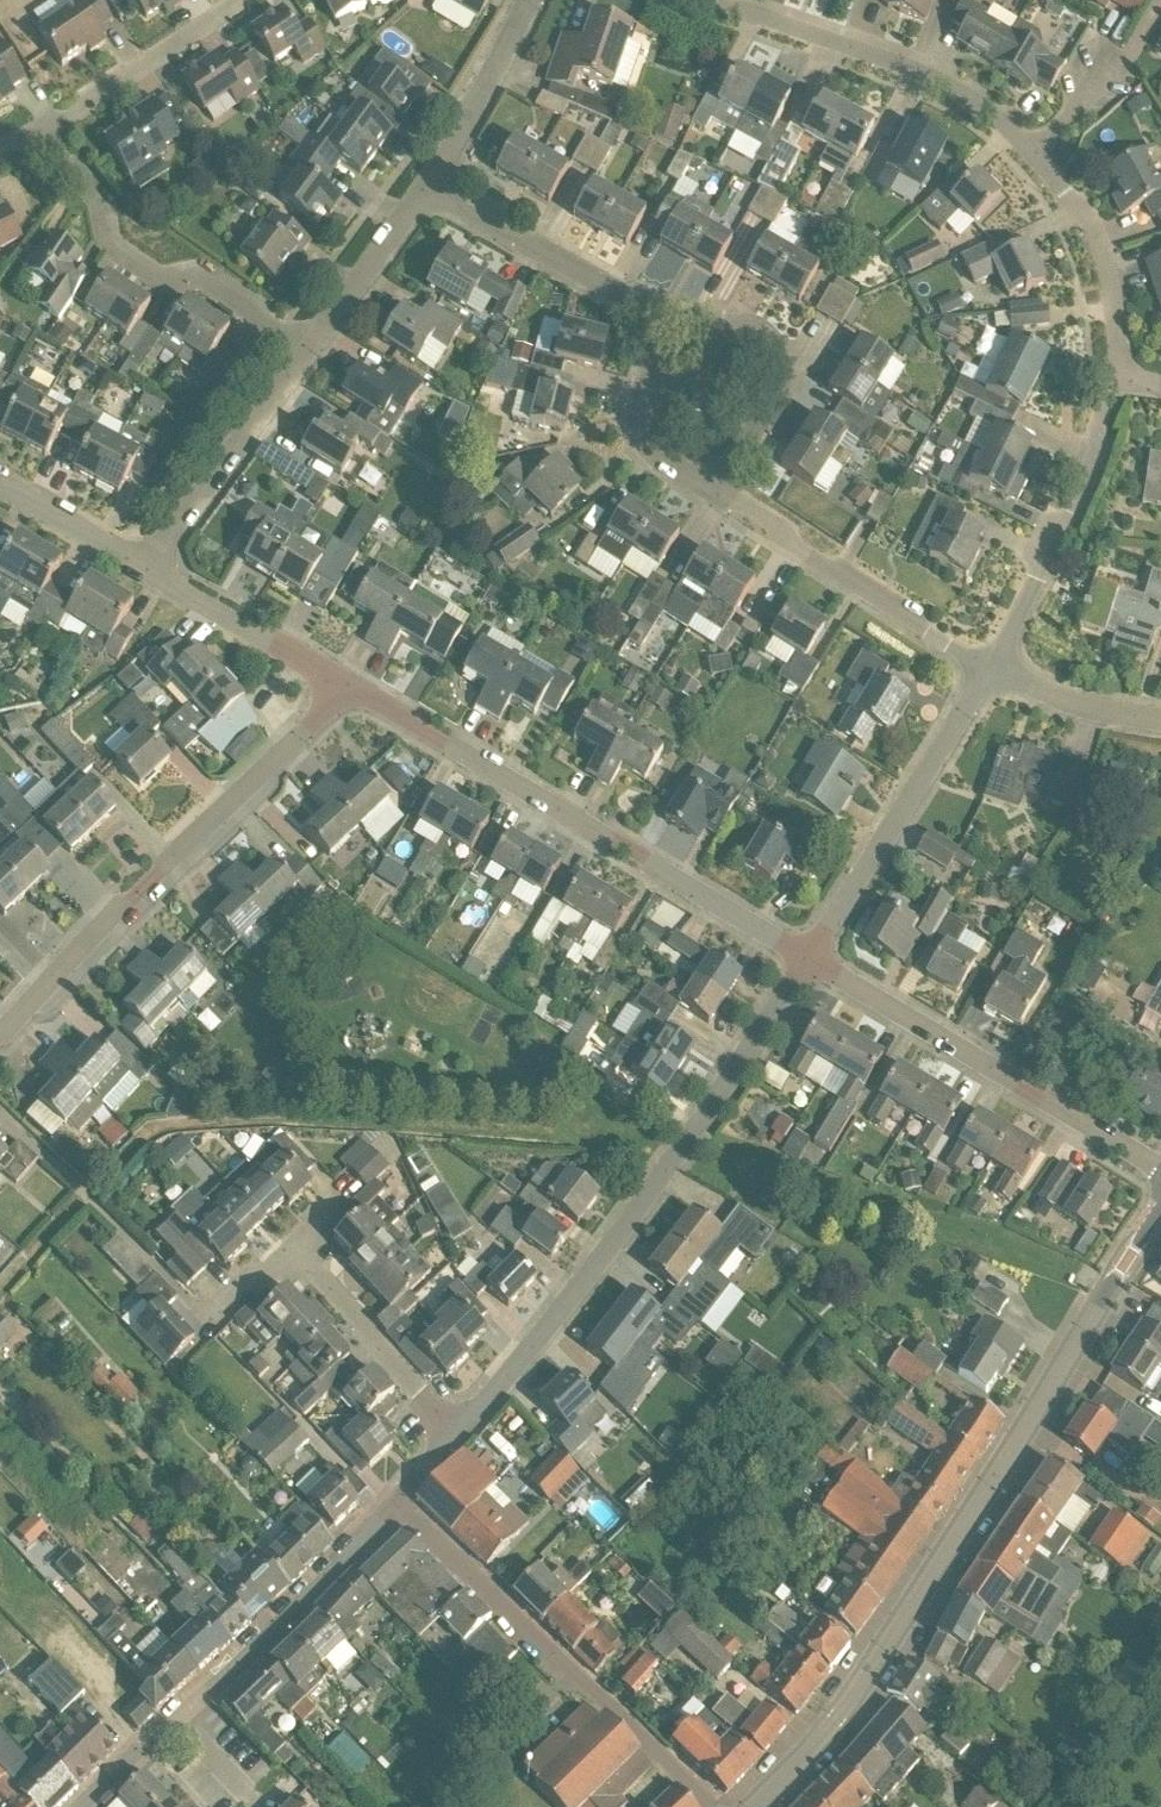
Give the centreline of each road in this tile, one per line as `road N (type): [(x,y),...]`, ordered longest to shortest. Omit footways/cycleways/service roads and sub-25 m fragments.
road 1 (tertiary): [(754,1806),(928,1599),(1104,1274),(1160,1207)]
road 2 (residential): [(461,1433),(606,1268),(818,949)]
road 3 (residential): [(818,949),(353,670)]
road 4 (residential): [(0,1056),(353,670)]
road 5 (residential): [(392,1501),(720,1806)]
road 6 (residential): [(1160,1157),(818,949)]
road 7 (residential): [(311,348),(237,284),(137,264),(27,127)]
road 8 (residential): [(989,661),(818,949)]
road 9 (residential): [(766,0),(966,68),(1056,147)]
road 10 (residential): [(989,661),(725,483)]
road 11 (residential): [(171,1718),(392,1501)]
road 12 (residential): [(1114,380),(989,661)]
road 13 (residential): [(664,316),(424,189)]
road 14 (residential): [(159,566),(311,348)]
road 15 (residential): [(461,1433),(284,1235)]
road 16 (residential): [(1056,147),(1107,221),(1117,258),(1114,380)]
road 17 (residential): [(27,127),(242,0)]
road 18 (residential): [(765,430),(791,387),(791,345),(781,329),(724,297),(684,298),(664,316)]
road 19 (residential): [(353,670),(159,566)]
road 20 (residential): [(424,189),(528,0)]
road 21 (residential): [(311,348),(424,189)]
road 22 (residential): [(1160,716),(1098,705),(989,661)]
road 23 (residential): [(159,566),(0,484)]
road 24 (residential): [(725,483),(661,441),(645,404),(650,365)]
road 25 (residential): [(765,430),(708,377),(650,365)]
road 26 (residential): [(80,1806),(171,1718)]

